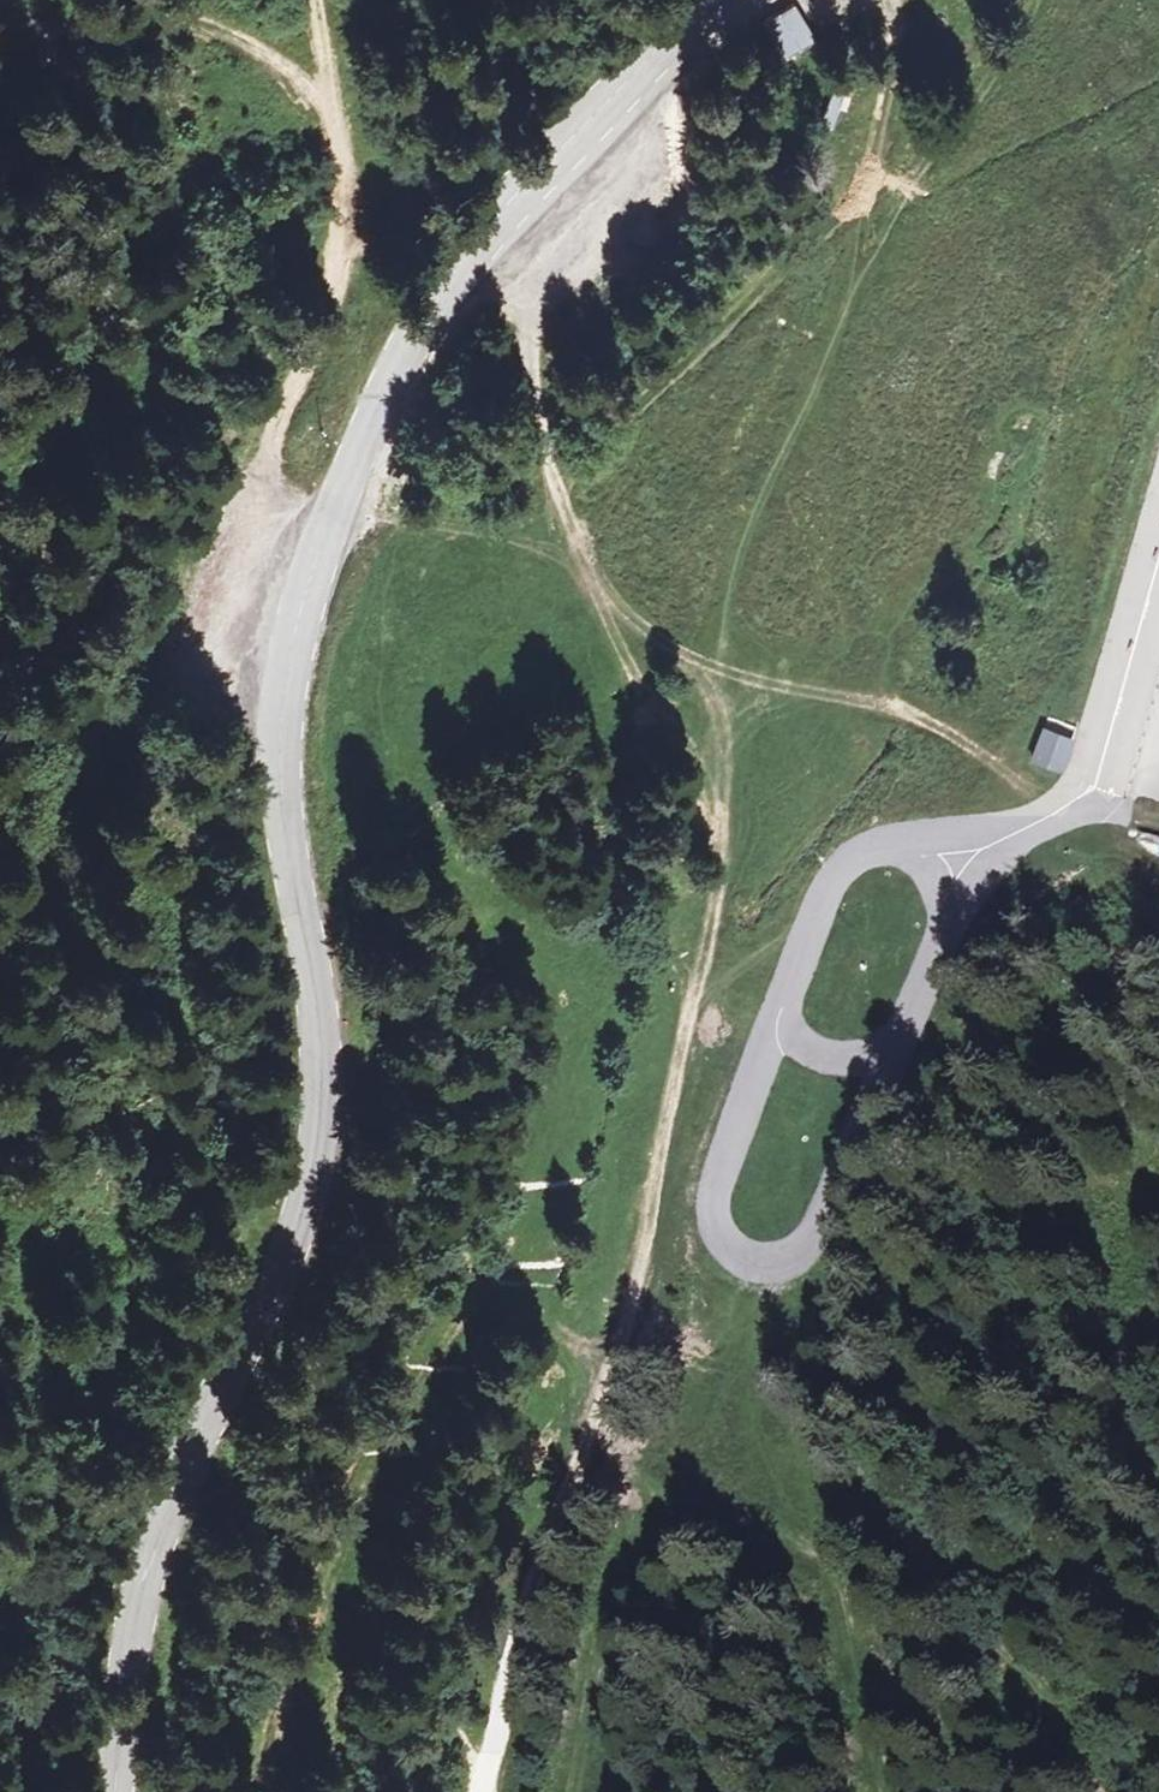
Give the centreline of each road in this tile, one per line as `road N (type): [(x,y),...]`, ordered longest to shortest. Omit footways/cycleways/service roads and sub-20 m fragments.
road 1 (secondary): [(117,1791),(160,1517),(294,1217),(312,1151),(318,1041),(283,834),(281,737),(309,582),(342,492),(441,291),(637,57),(697,0)]
road 2 (track): [(555,1325),(542,1245),(554,1008),(434,886),(390,787),(382,570),(431,528),(519,517),(841,242),(882,168),(898,0)]
road 3 (track): [(687,748),(712,823),(706,927),(656,1182),(649,1265),(572,1480)]
road 4 (track): [(603,1791),(644,1601),(680,1523),(706,1516),(819,1542),(855,1633),(898,1791)]
road 5 (track): [(309,582),(278,546),(263,490),(281,409),(329,309),(347,232),(345,168),(307,0)]
road 6 (unclassified): [(897,1040),(799,1250),(743,1263),(709,1232),(710,1169),(779,999)]
road 7 (track): [(502,212),(510,320),(541,454),(590,588),(643,693),(687,748)]
road 8 (track): [(308,1791),(314,1726),(404,1509),(555,1325)]
road 9 (unclassified): [(1158,539),(1089,756),(1040,821),(985,848)]
road 10 (track): [(572,1480),(522,1608),(487,1791)]
road 11 (unclassified): [(779,999),(833,869),(874,848),(985,848)]
road 12 (unclassified): [(985,848),(897,1040)]
road 13 (track): [(572,1480),(555,1325)]
road 14 (unclassified): [(779,999),(792,1040),(834,1055),(897,1040)]
road 15 (track): [(585,1450),(706,1516)]

